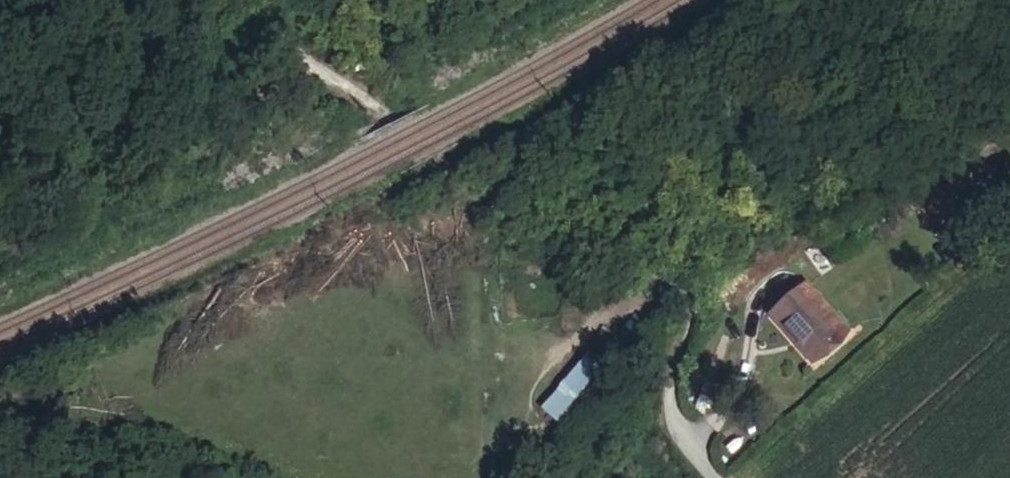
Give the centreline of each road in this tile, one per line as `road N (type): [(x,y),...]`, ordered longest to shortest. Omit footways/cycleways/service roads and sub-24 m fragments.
road 1 (track): [(712,477),(685,450),(666,408),(665,378),(688,300),(683,285),(426,163),(238,0)]

